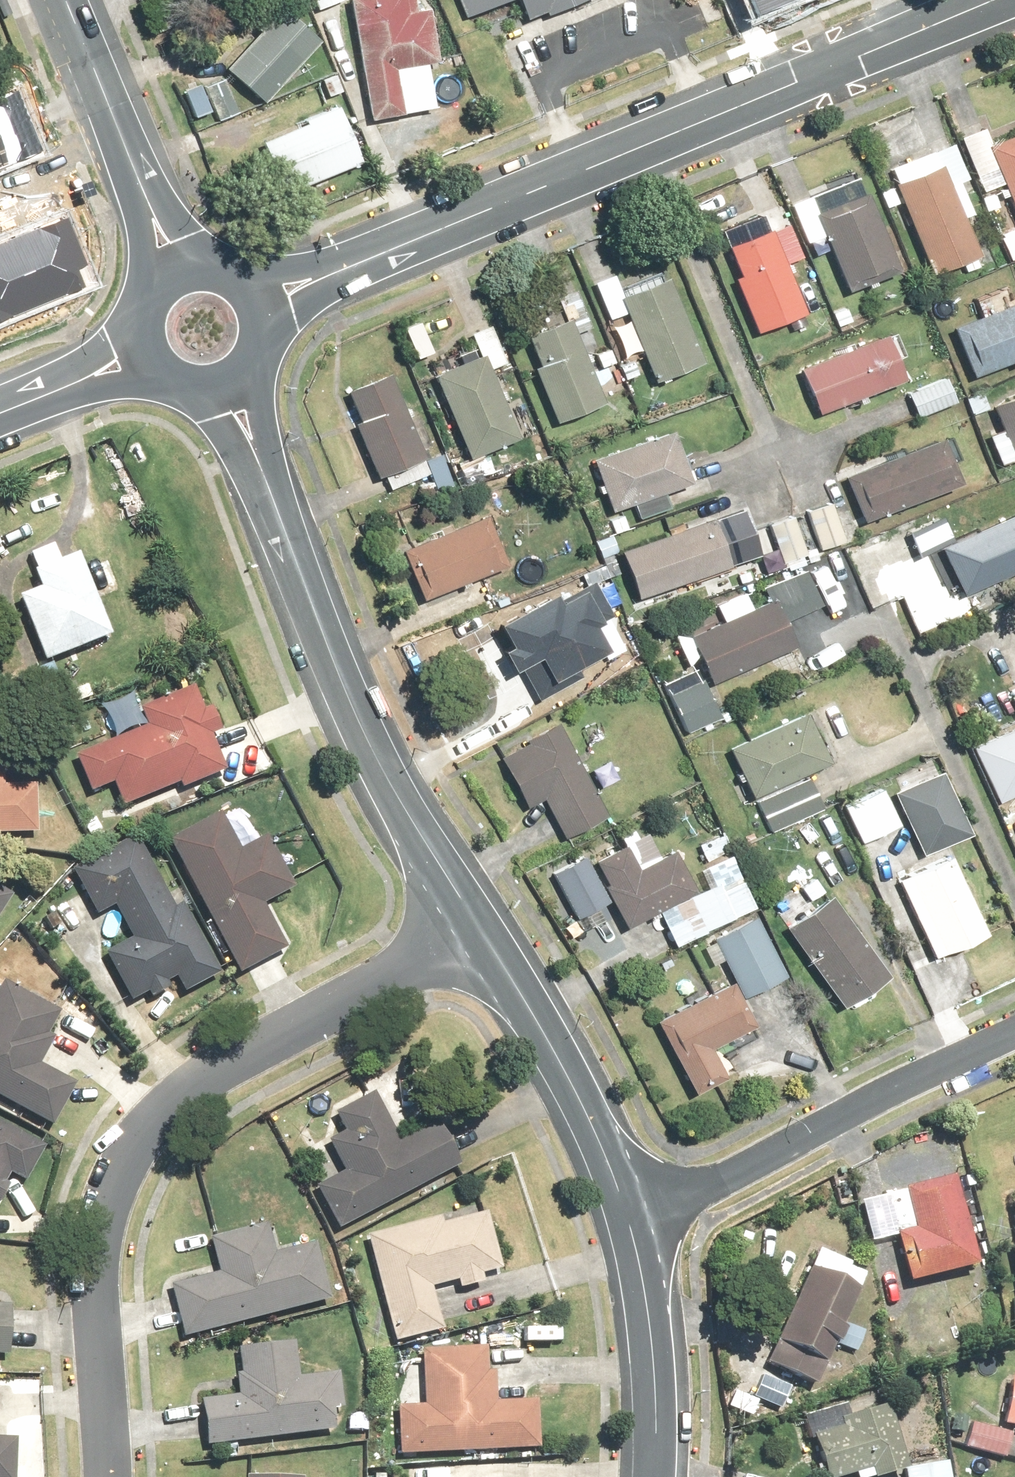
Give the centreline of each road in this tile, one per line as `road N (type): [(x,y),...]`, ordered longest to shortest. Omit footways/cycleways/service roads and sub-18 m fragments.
road 1 (tertiary): [(991,0),(266,300)]
road 2 (residential): [(108,1476),(101,1248),(119,1183),(160,1120),(203,1074),(481,922)]
road 3 (residential): [(230,392),(375,748),(481,922)]
road 4 (residential): [(1014,1031),(899,1083),(633,1229)]
road 5 (residential): [(481,922),(603,1135),(633,1229)]
road 6 (tertiary): [(67,0),(174,257)]
road 7 (residential): [(633,1229),(655,1353),(656,1476)]
road 8 (residential): [(133,362),(0,416)]
road 9 (tertiary): [(133,362),(124,321),(128,300),(139,281),(174,257)]

